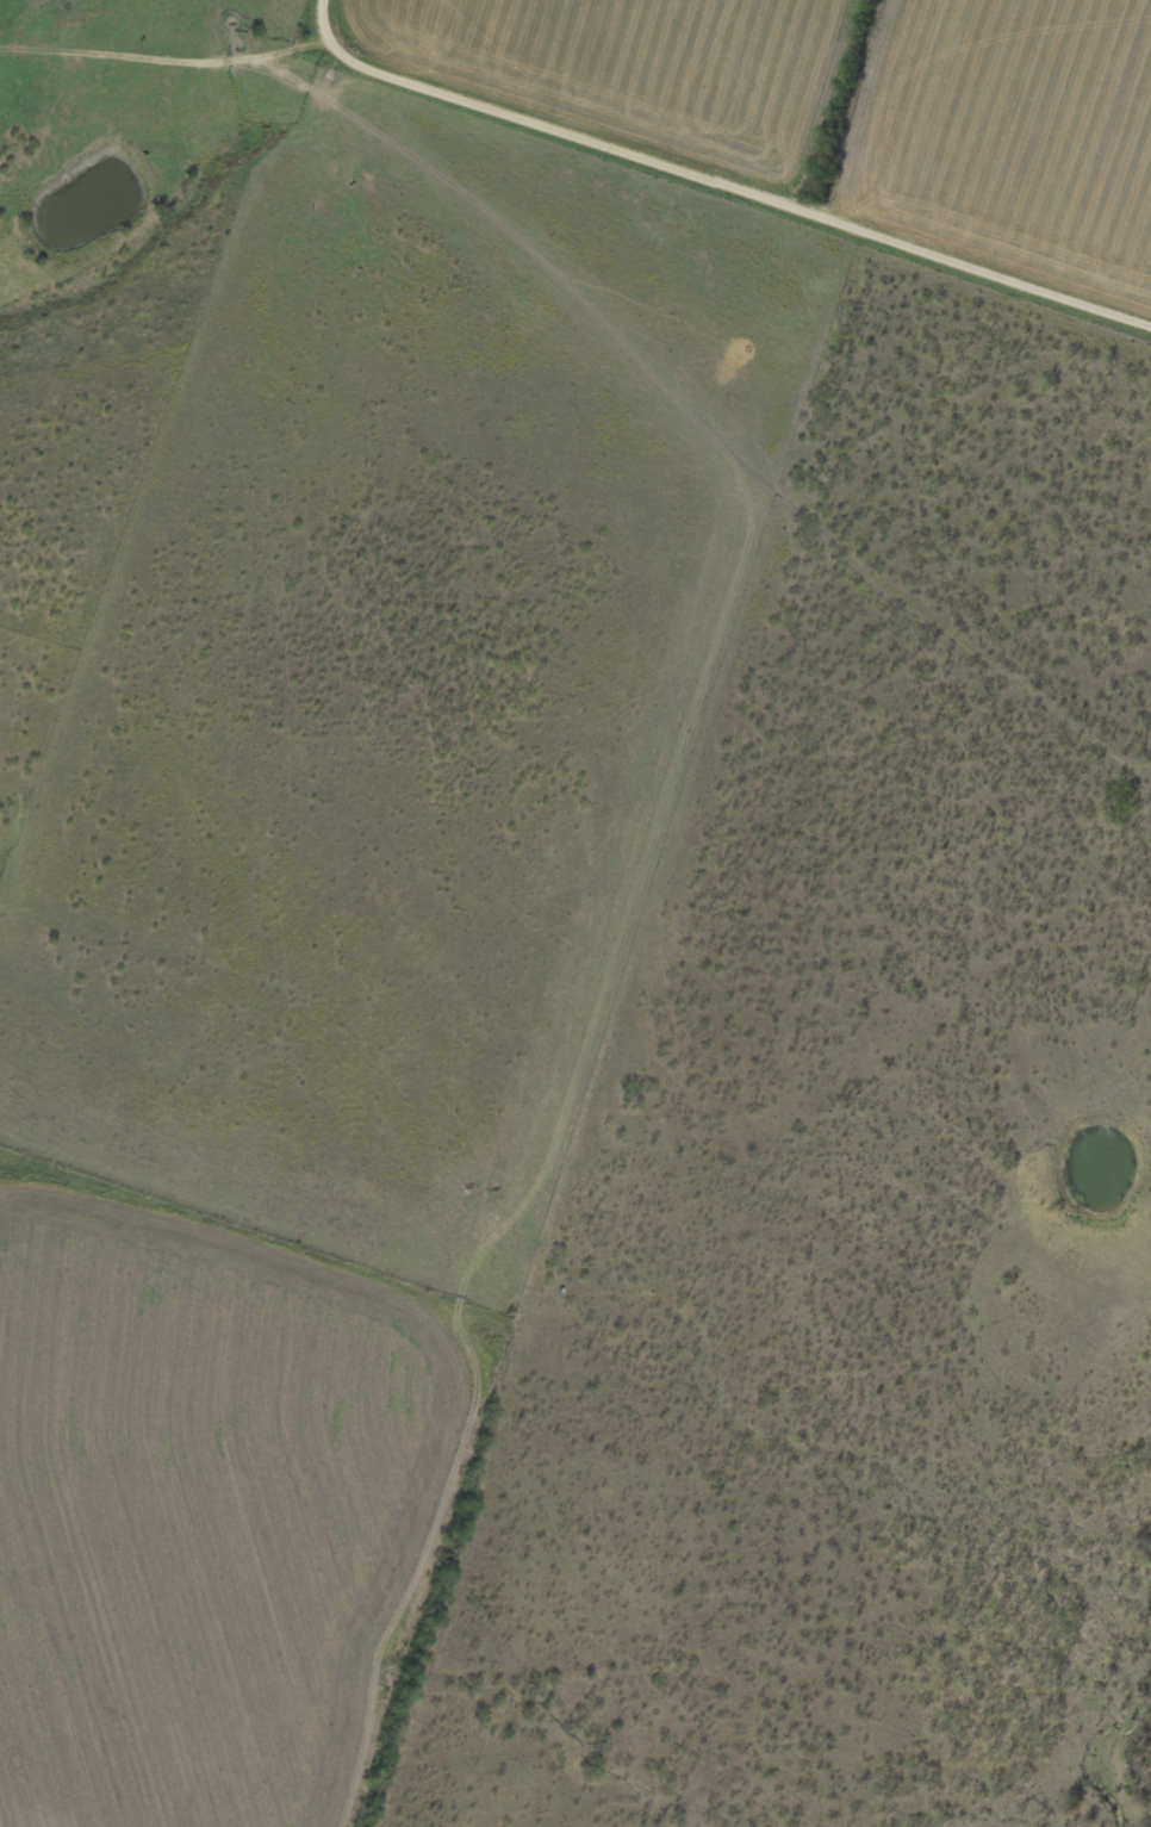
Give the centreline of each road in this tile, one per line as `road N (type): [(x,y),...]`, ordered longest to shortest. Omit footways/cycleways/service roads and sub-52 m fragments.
road 1 (residential): [(322,10),(337,52),(374,73),(1150,327)]

